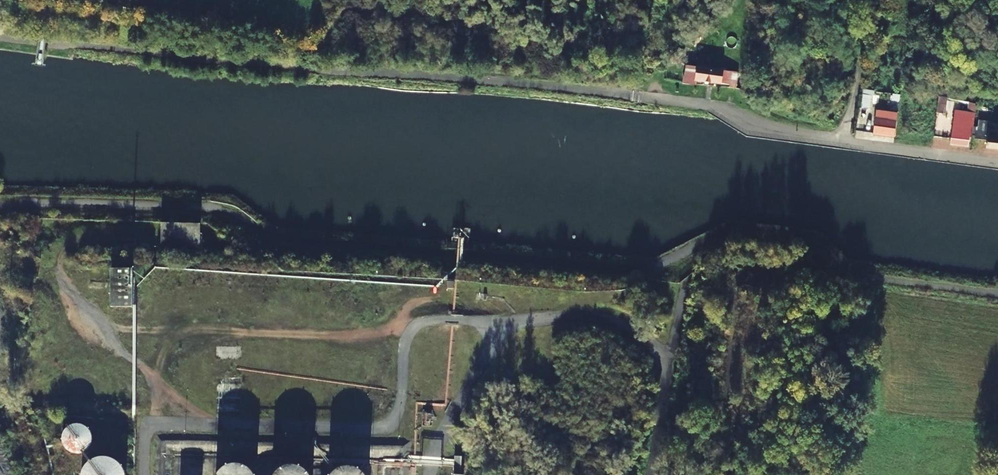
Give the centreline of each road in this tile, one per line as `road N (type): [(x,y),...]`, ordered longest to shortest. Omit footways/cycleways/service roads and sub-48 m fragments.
road 1 (unclassified): [(0,34),(262,68),(685,105)]
road 2 (residential): [(685,105),(842,140)]
road 3 (residential): [(842,140),(997,165)]
road 4 (residential): [(842,140),(880,0)]

